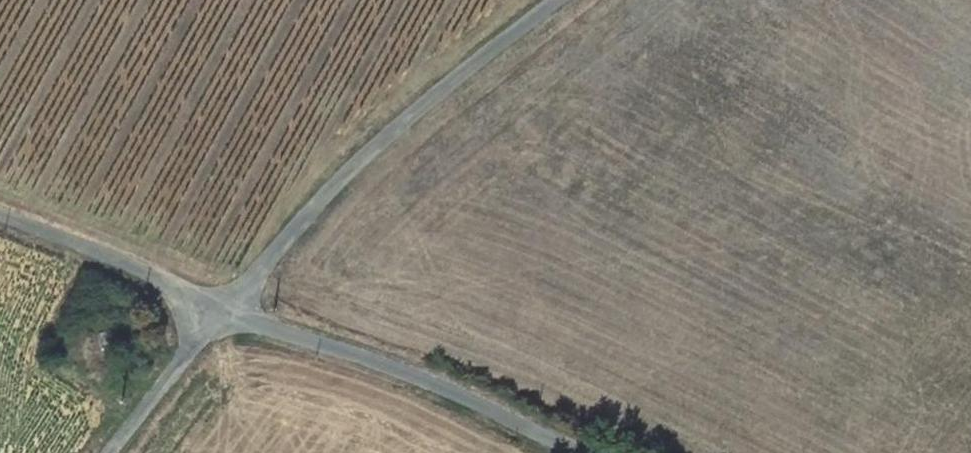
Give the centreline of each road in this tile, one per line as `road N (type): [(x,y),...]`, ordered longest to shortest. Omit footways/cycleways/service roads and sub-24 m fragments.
road 1 (unclassified): [(550,0),(322,195),(221,309)]
road 2 (unclassified): [(221,309),(482,403),(584,452)]
road 3 (unclassified): [(0,213),(106,252),(221,309)]
road 4 (unclassified): [(221,309),(112,452)]

